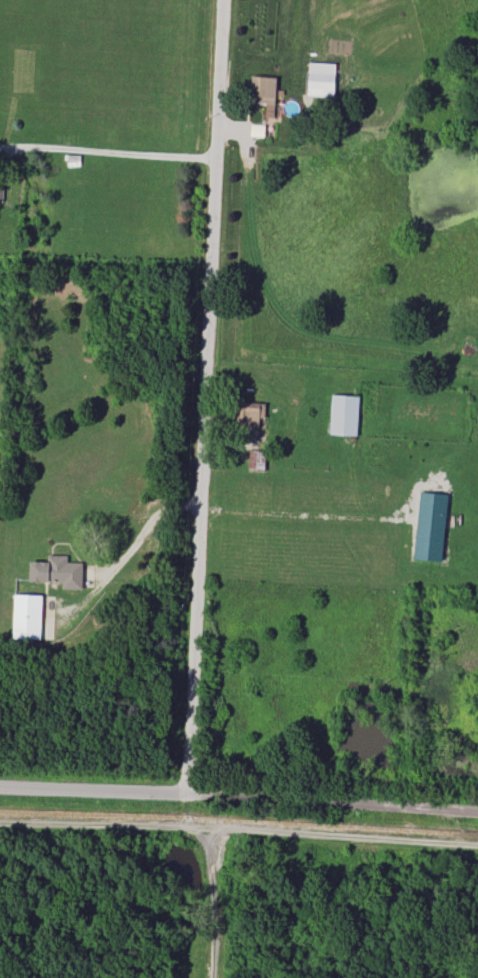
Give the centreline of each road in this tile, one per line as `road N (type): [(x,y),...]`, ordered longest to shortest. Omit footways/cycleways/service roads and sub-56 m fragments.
road 1 (residential): [(225,0),(190,795)]
road 2 (residential): [(0,787),(477,807)]
road 3 (residential): [(189,826),(212,870),(213,977)]

